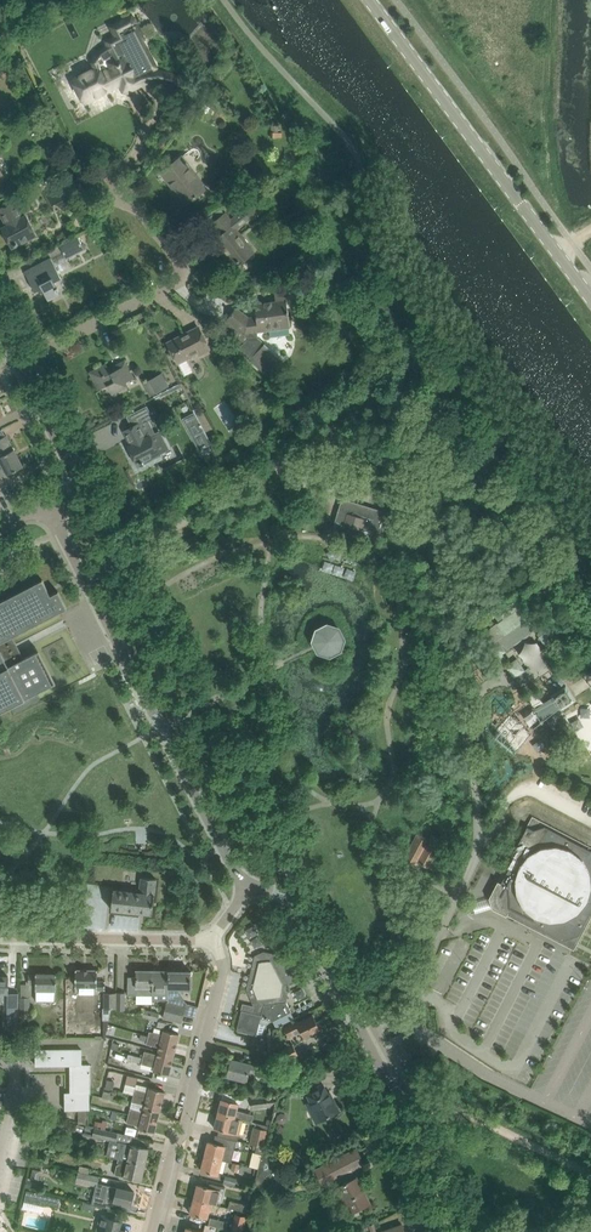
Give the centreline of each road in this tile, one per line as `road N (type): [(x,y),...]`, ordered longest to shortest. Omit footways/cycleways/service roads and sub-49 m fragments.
road 1 (unclassified): [(366,1033),(400,1014),(413,996),(479,850),(427,478),(334,445),(299,448),(86,584)]
road 2 (tertiary): [(370,0),(590,295)]
road 3 (tertiary): [(86,584),(248,887)]
road 4 (residential): [(157,1231),(222,978),(215,938)]
road 5 (unclassified): [(385,1072),(590,1172)]
road 6 (residential): [(0,932),(215,938)]
road 7 (tertiary): [(366,1033),(294,906),(248,887)]
road 8 (tertiary): [(451,1231),(385,1072)]
road 9 (tertiary): [(16,362),(69,468),(59,511)]
road 10 (unclassified): [(16,362),(158,293)]
road 11 (residential): [(158,293),(186,279),(107,181)]

